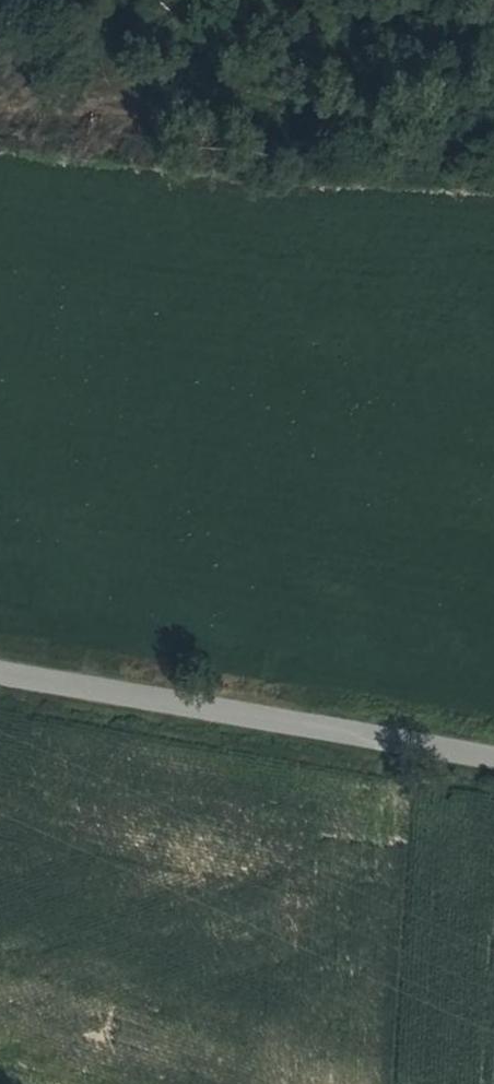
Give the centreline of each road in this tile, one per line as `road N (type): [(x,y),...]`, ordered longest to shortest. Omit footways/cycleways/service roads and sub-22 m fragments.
road 1 (unclassified): [(493,772),(0,685)]

